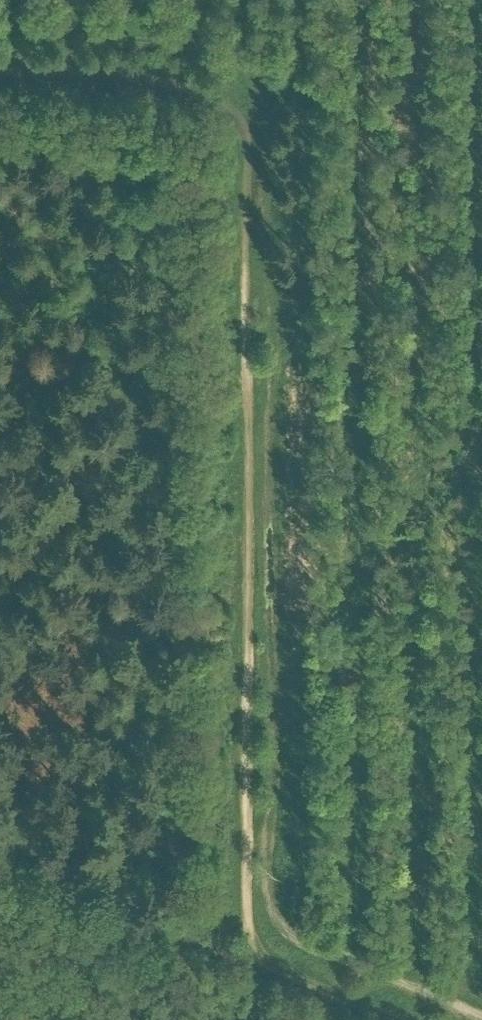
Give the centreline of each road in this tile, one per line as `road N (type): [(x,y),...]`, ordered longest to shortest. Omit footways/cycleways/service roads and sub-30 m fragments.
road 1 (track): [(248,962),(242,125),(226,105),(169,77),(0,70)]
road 2 (track): [(248,962),(394,1019)]

